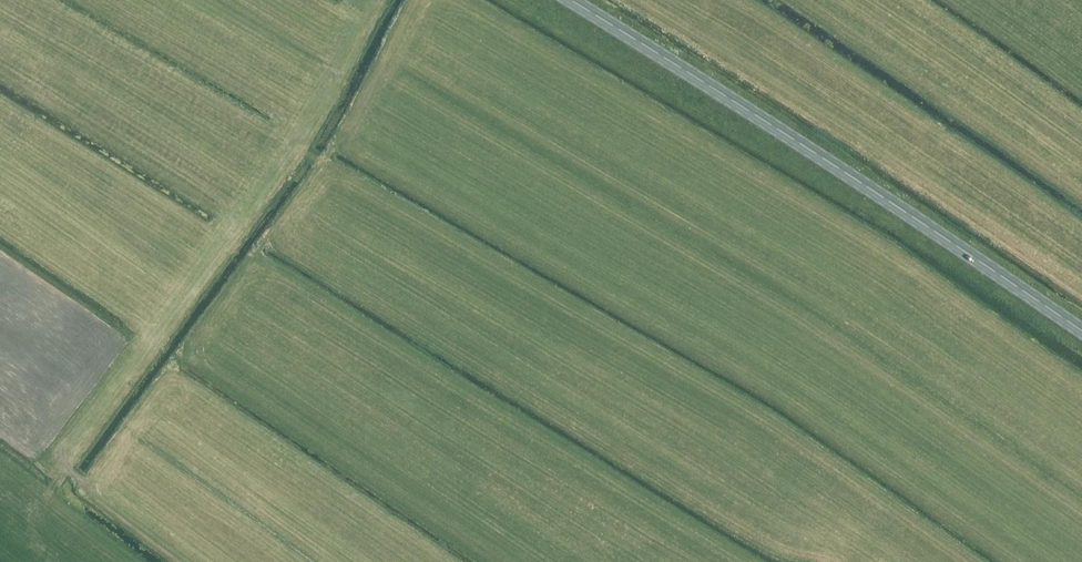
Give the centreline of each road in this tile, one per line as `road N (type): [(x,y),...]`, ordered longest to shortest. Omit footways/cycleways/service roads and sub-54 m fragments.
road 1 (primary): [(570,0),(1081,332)]

